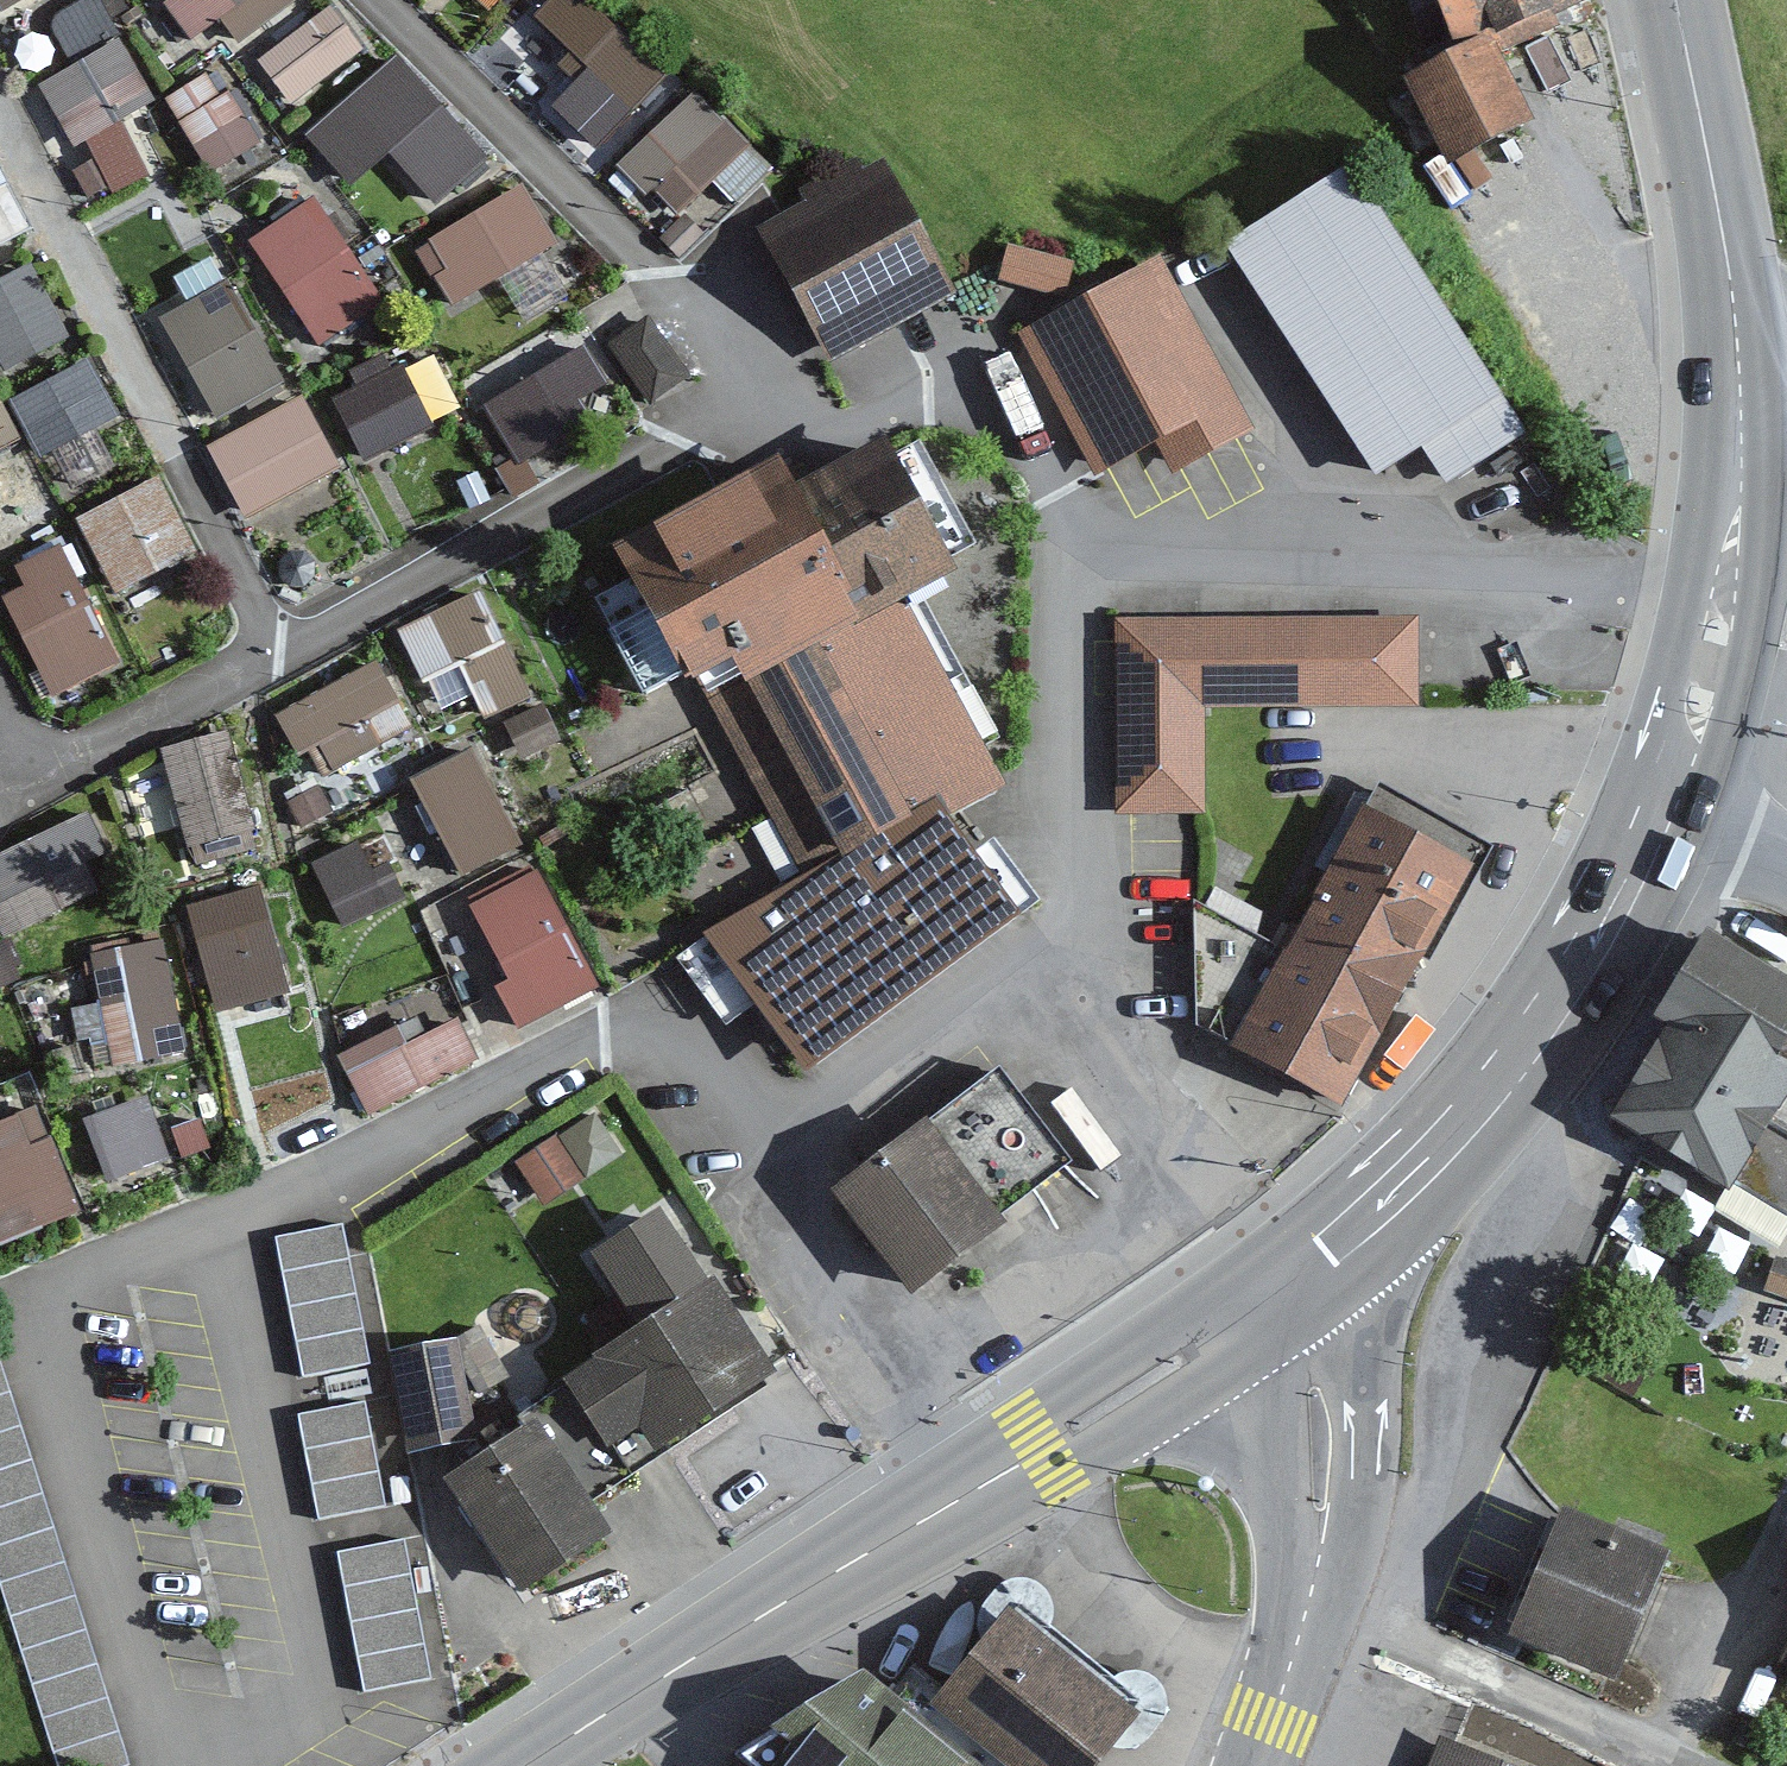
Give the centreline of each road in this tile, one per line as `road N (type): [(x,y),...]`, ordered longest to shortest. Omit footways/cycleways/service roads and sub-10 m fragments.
road 1 (residential): [(1730,578),(1065,567)]
road 2 (primary): [(1677,797),(1633,889),(1482,1113),(1387,1215),(1285,1298)]
road 3 (primary): [(1676,0),(1737,314),(1741,475),(1730,578)]
road 4 (primary): [(1003,1476),(527,1765)]
road 5 (residential): [(1696,1765),(1312,1596)]
road 6 (residential): [(1062,959),(1285,1298)]
road 7 (residential): [(1003,1476),(772,1146)]
road 8 (residential): [(1065,567),(1062,959)]
road 9 (residential): [(1065,567),(1015,444),(881,393),(771,378)]
road 10 (residential): [(1062,959),(772,1146)]
road 11 (primary): [(1285,1298),(1003,1476)]
road 12 (secondary): [(1285,1298),(1316,1383),(1321,1430),(1312,1596)]
road 13 (primary): [(1730,578),(1708,700),(1677,797)]
road 14 (secondary): [(1312,1596),(1256,1765)]
road 15 (unclassified): [(1677,797),(1786,878)]

